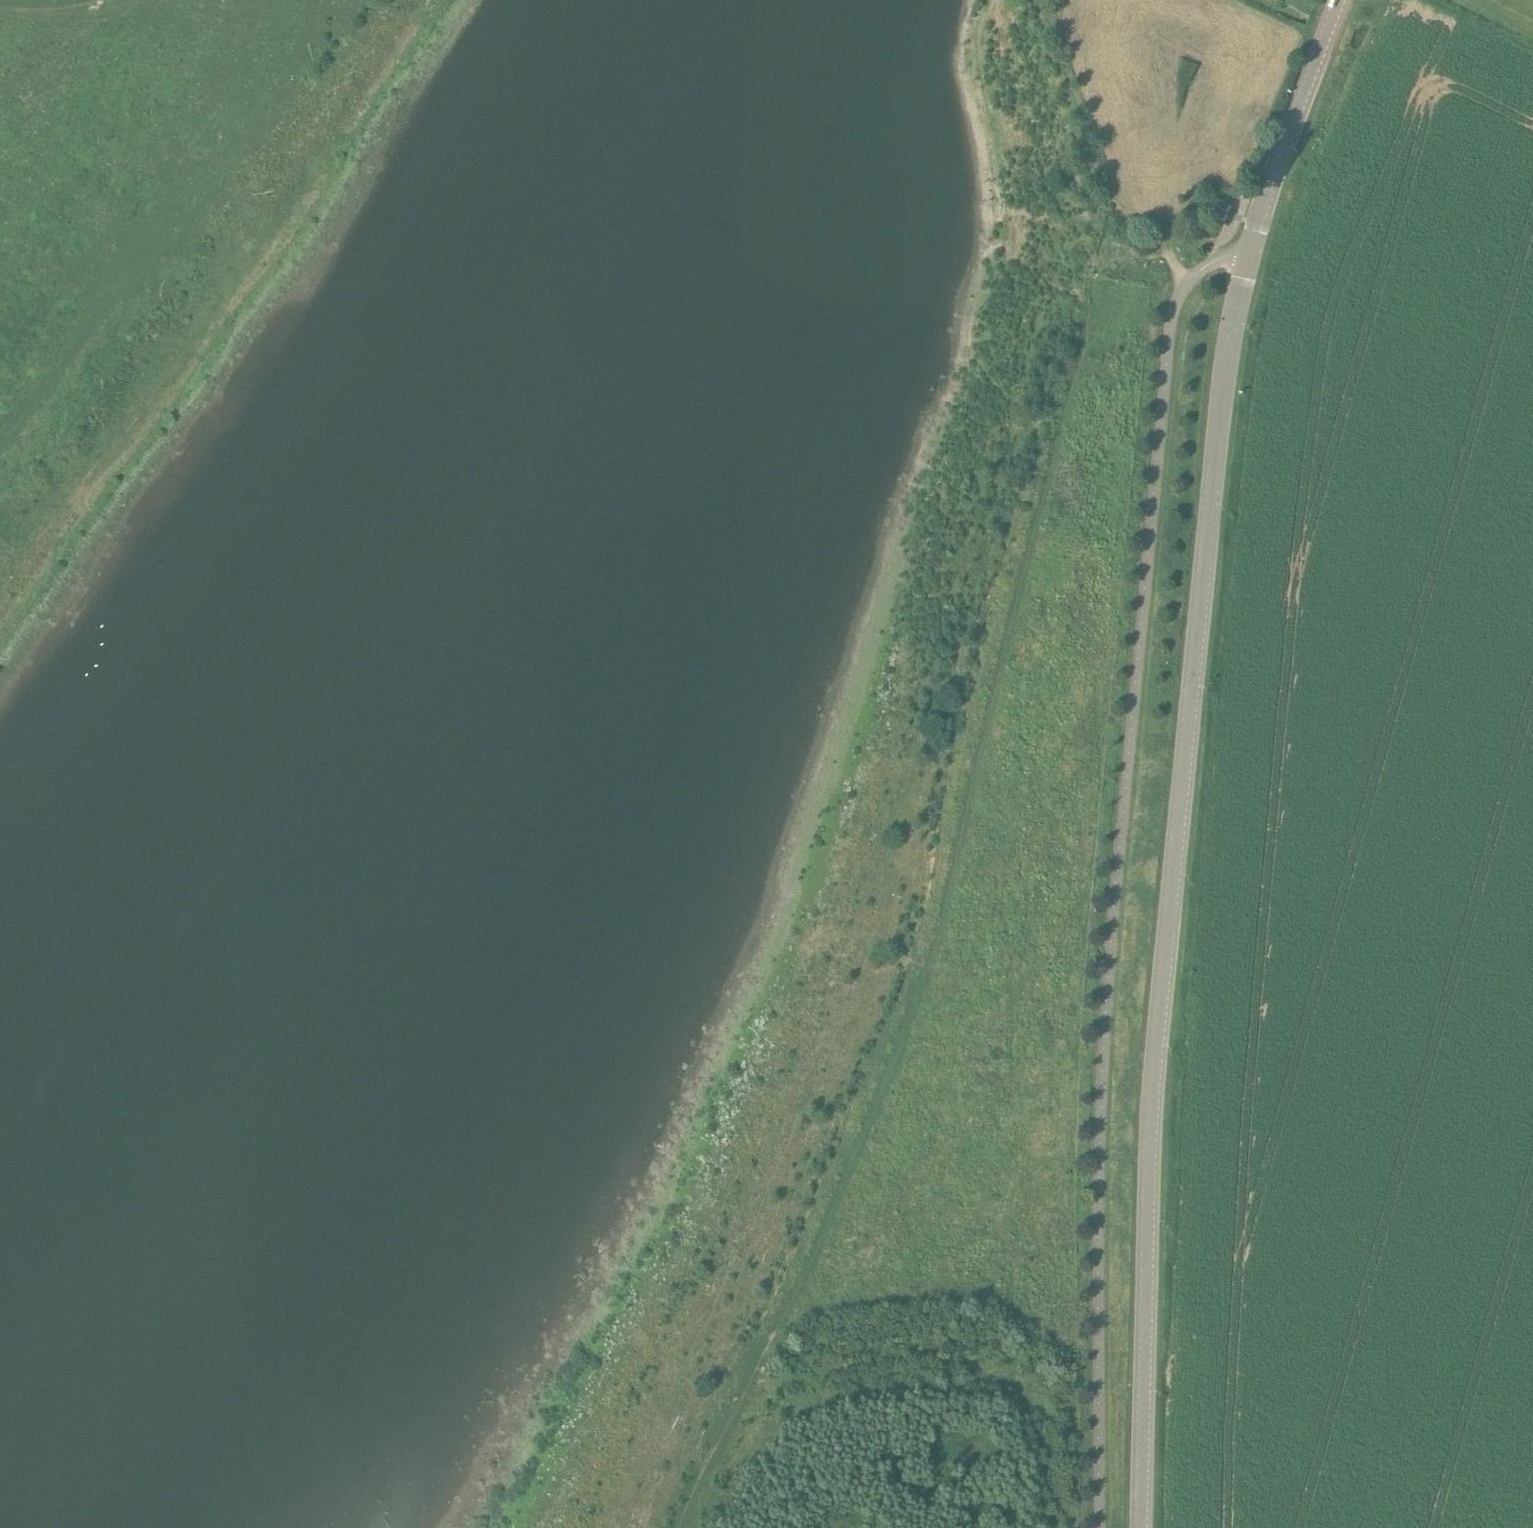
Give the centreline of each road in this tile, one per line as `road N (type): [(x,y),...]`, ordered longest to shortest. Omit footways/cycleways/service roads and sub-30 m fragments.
road 1 (tertiary): [(1142,1527),(1140,1348),(1171,868),(1225,359),(1260,216),(1340,0)]

